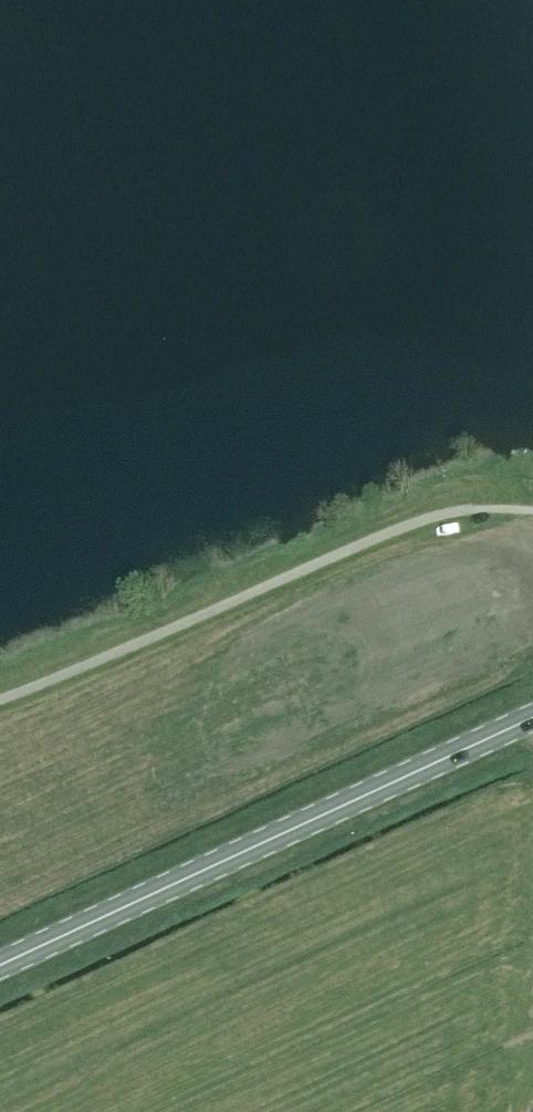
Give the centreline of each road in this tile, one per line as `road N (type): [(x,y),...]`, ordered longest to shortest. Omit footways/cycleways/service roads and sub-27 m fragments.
road 1 (secondary): [(0,964),(532,715)]

